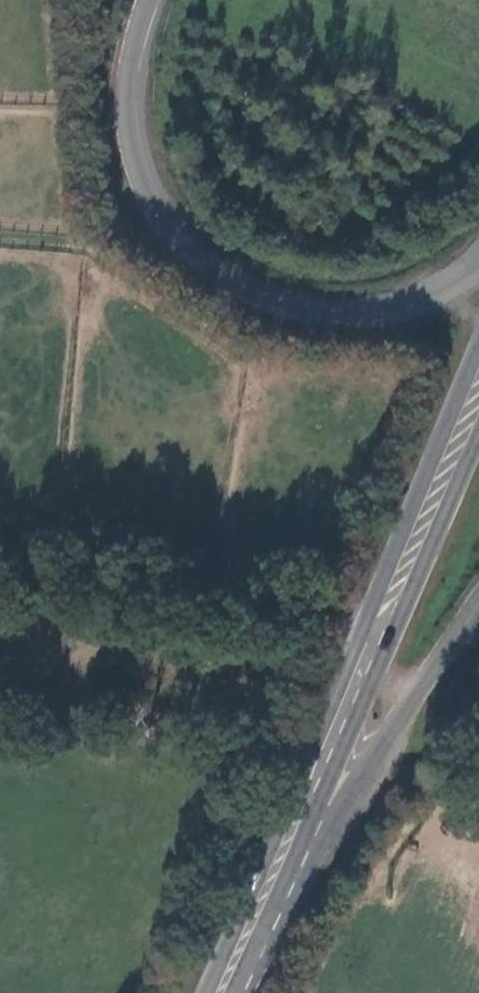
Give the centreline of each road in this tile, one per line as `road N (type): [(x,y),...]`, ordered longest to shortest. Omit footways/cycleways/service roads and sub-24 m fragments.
road 1 (primary): [(478,261),(426,295),(347,315),(301,311),(223,282),(184,251),(139,173),(128,86),(149,0)]
road 2 (secondary): [(303,797),(478,382)]
road 3 (primary): [(303,797),(356,779),(478,601)]
road 4 (secondary): [(220,992),(303,797)]

